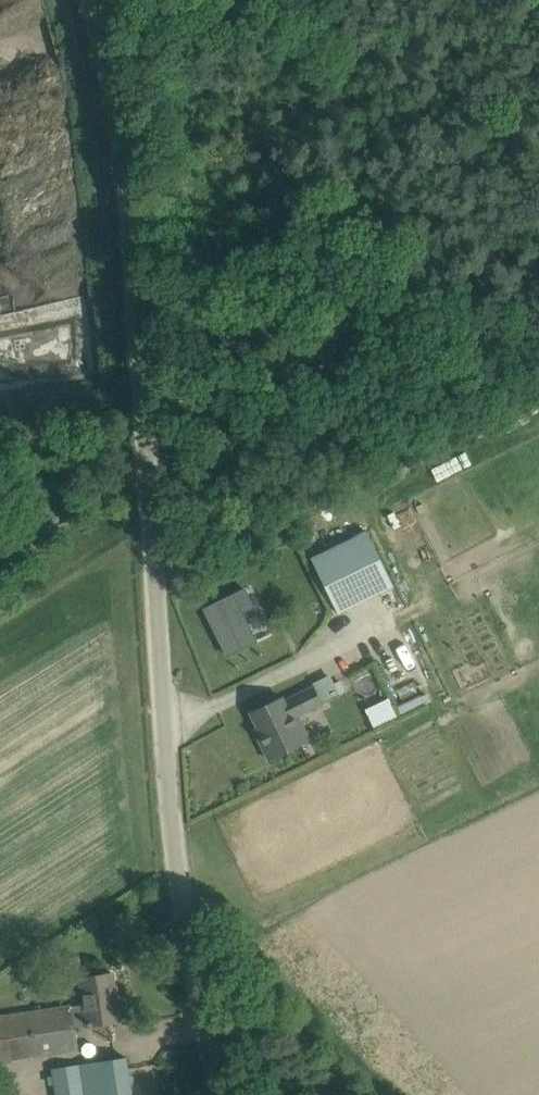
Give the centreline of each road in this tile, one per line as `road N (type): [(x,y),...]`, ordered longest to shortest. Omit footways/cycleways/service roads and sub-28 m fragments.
road 1 (unclassified): [(218,1094),(180,890),(123,171),(83,0)]
road 2 (track): [(0,561),(145,452)]

